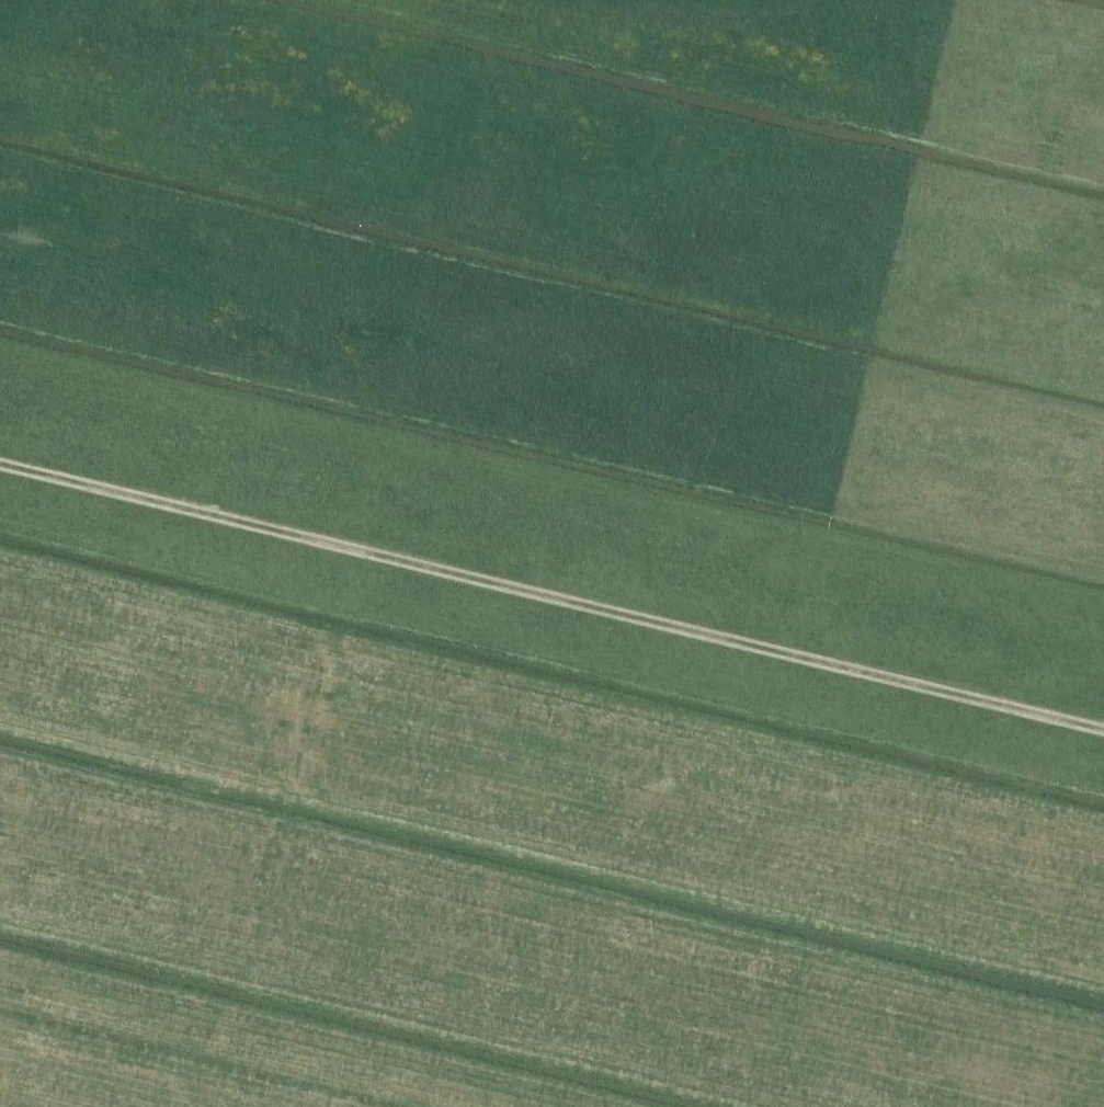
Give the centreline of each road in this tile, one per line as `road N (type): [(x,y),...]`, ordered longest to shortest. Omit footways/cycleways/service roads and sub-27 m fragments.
road 1 (track): [(1103,732),(0,466)]

